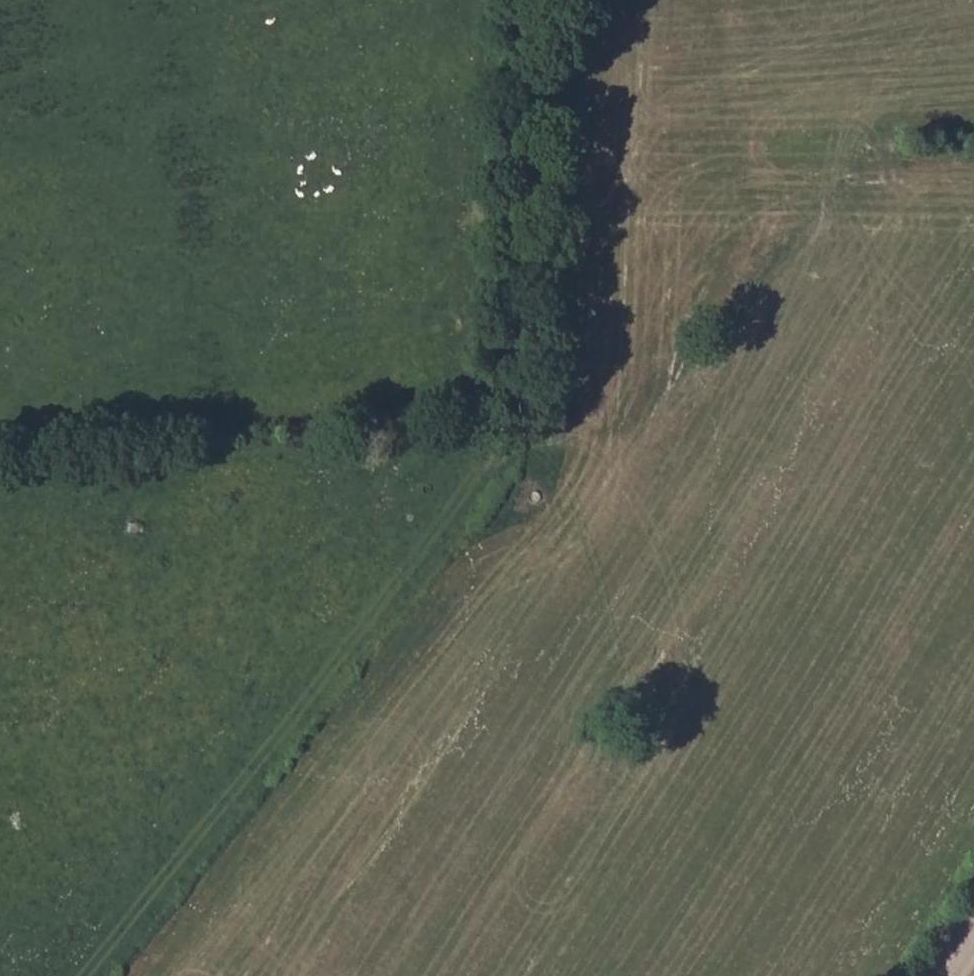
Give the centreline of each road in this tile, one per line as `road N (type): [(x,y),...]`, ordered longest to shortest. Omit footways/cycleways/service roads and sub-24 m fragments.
road 1 (track): [(507,427),(527,0)]

